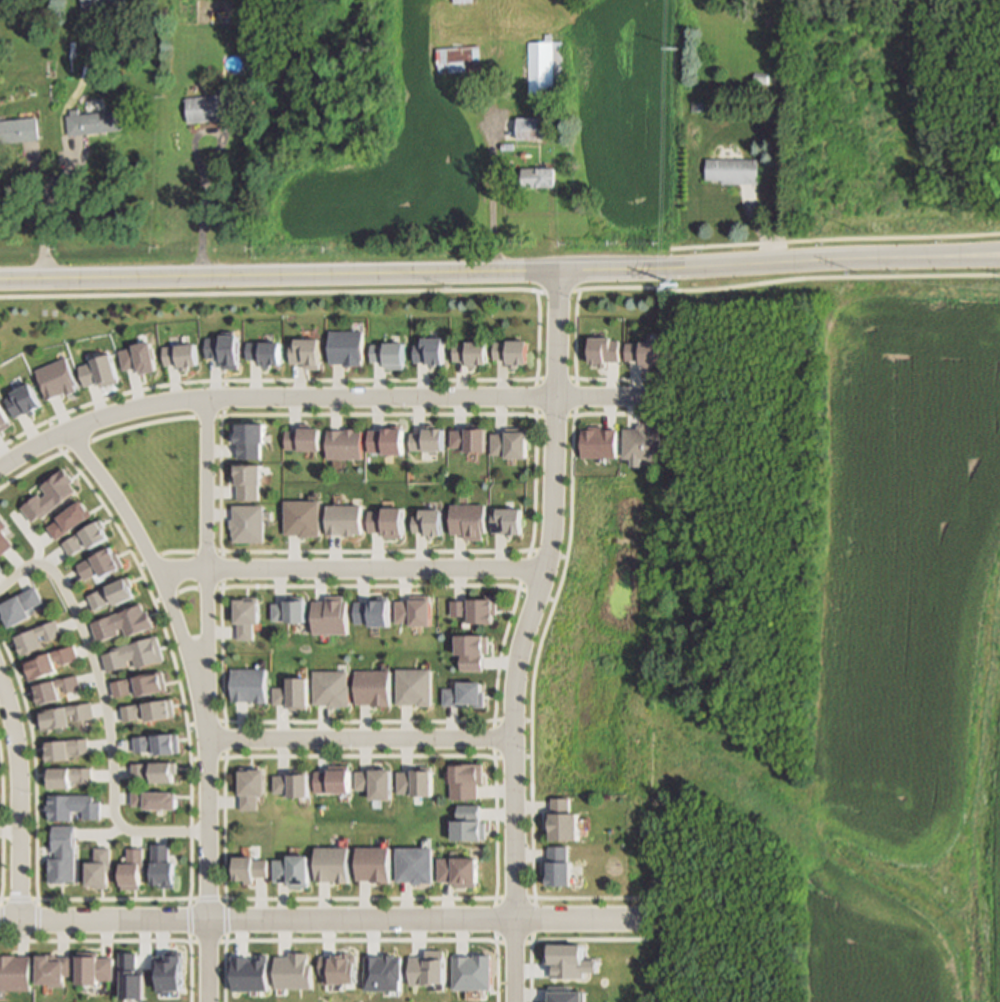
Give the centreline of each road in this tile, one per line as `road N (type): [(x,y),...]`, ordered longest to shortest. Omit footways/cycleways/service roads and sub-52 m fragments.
road 1 (residential): [(515,1001),(517,690),(549,550),(558,272)]
road 2 (residential): [(0,919),(636,920)]
road 3 (residential): [(208,396),(204,1001)]
road 4 (tertiary): [(397,275),(922,257)]
road 5 (residential): [(659,397),(208,396)]
road 6 (tertiary): [(0,280),(397,275)]
road 7 (residential): [(545,567),(161,577)]
road 8 (residential): [(207,739),(161,577),(71,434)]
road 9 (residential): [(517,740),(207,739)]
road 10 (residential): [(10,919),(10,754),(0,702)]
road 11 (residential): [(15,458),(124,413),(208,396)]

